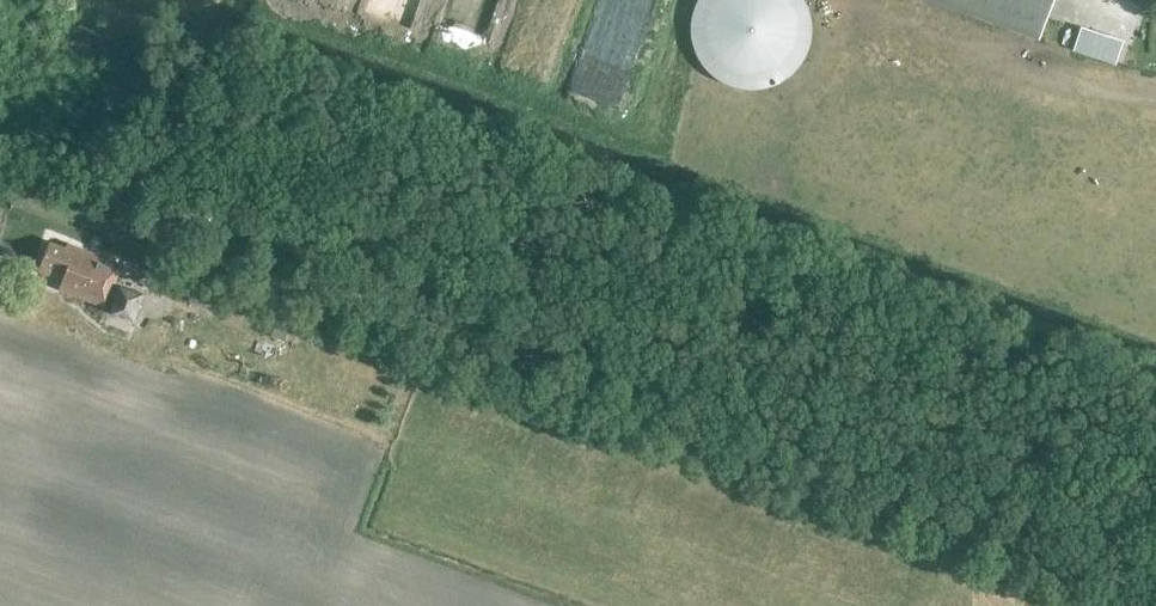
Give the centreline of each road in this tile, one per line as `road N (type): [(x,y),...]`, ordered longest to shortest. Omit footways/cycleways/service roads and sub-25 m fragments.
road 1 (track): [(0,166),(1155,587)]

